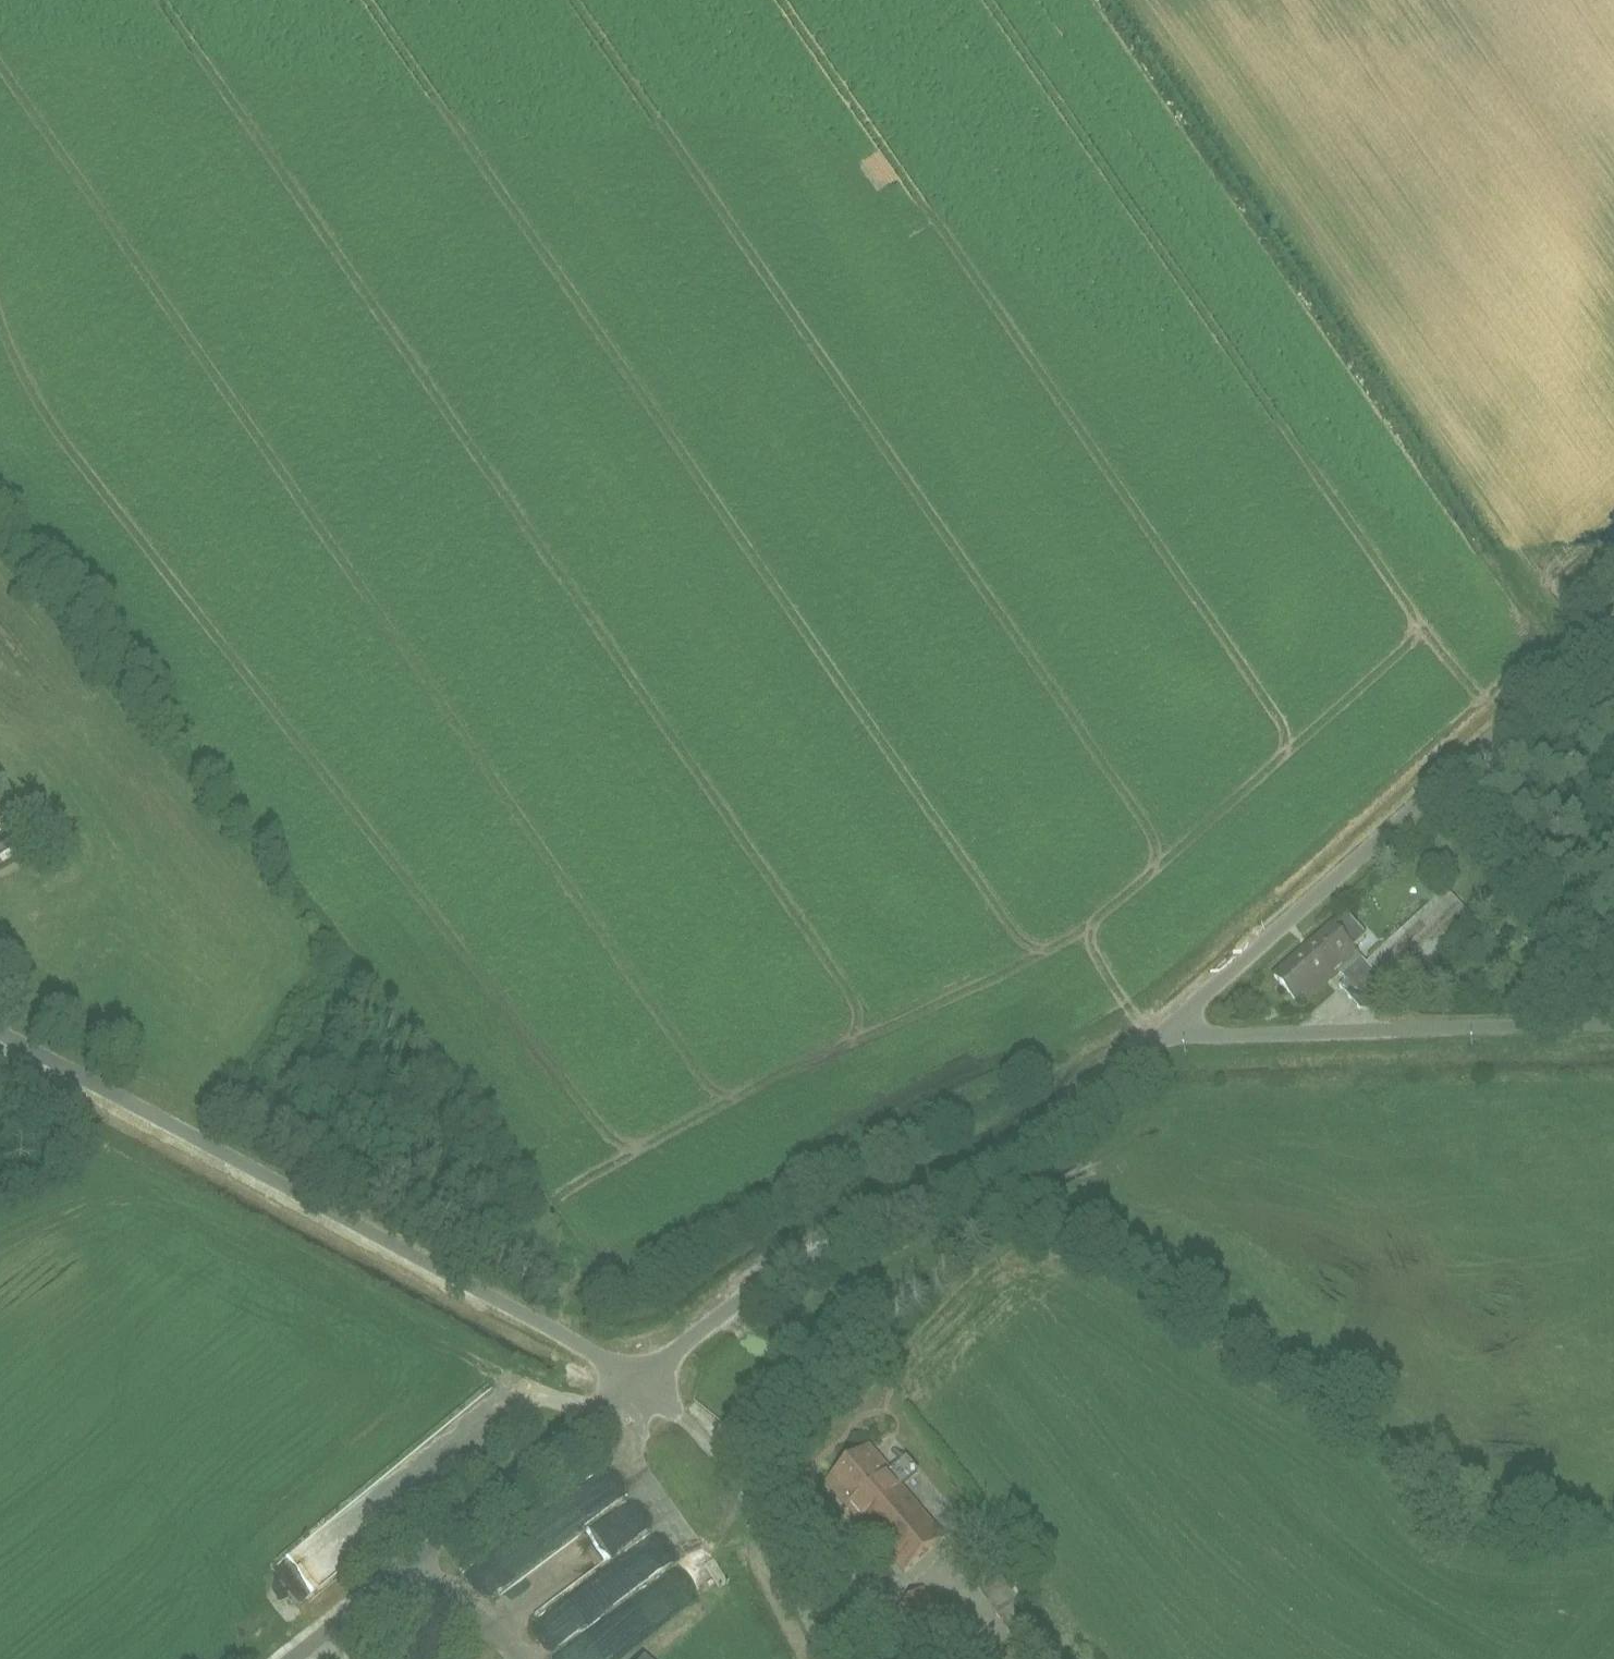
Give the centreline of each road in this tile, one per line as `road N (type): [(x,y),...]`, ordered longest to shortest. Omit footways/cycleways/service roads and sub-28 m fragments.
road 1 (residential): [(643,1376),(0,1030)]
road 2 (residential): [(643,1376),(732,1305),(1078,1104),(1172,1033)]
road 3 (residential): [(1172,1033),(1613,643)]
road 4 (residential): [(294,1658),(643,1376)]
road 5 (residential): [(1613,1029),(1172,1033)]

